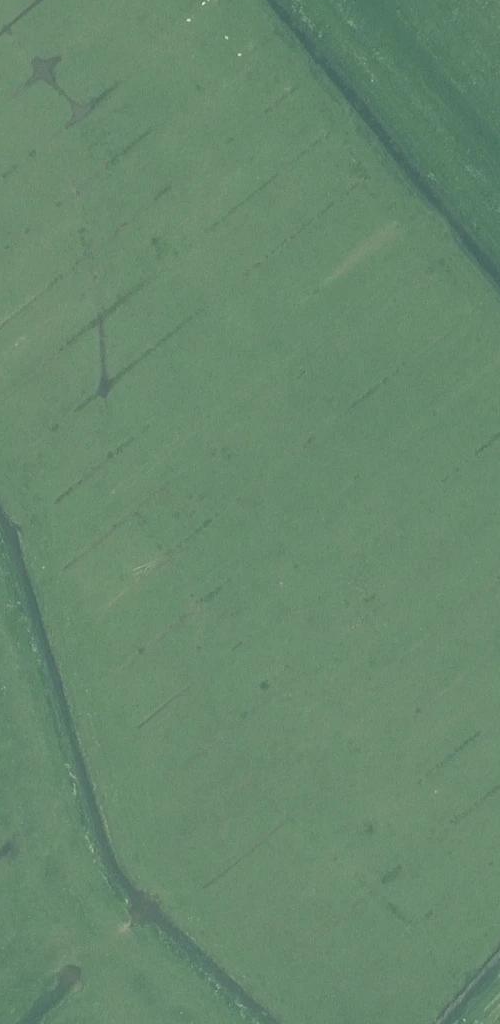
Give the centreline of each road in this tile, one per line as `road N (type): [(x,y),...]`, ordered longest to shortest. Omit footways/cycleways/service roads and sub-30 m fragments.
road 1 (track): [(331,0),(499,206)]

